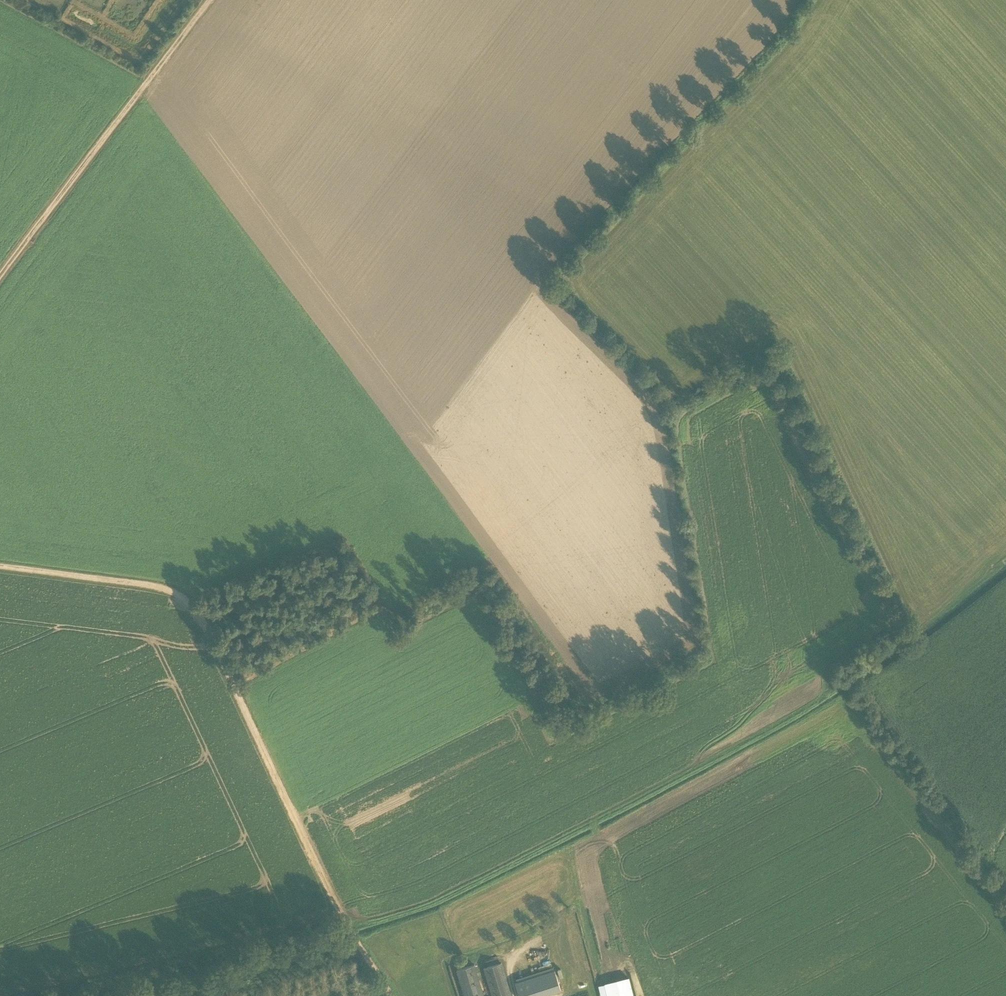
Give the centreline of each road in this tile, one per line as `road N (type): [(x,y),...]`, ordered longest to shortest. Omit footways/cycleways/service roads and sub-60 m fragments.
road 1 (track): [(0,565),(155,584),(197,605),(354,938)]
road 2 (track): [(0,280),(211,0)]
road 3 (track): [(198,995),(361,948)]

